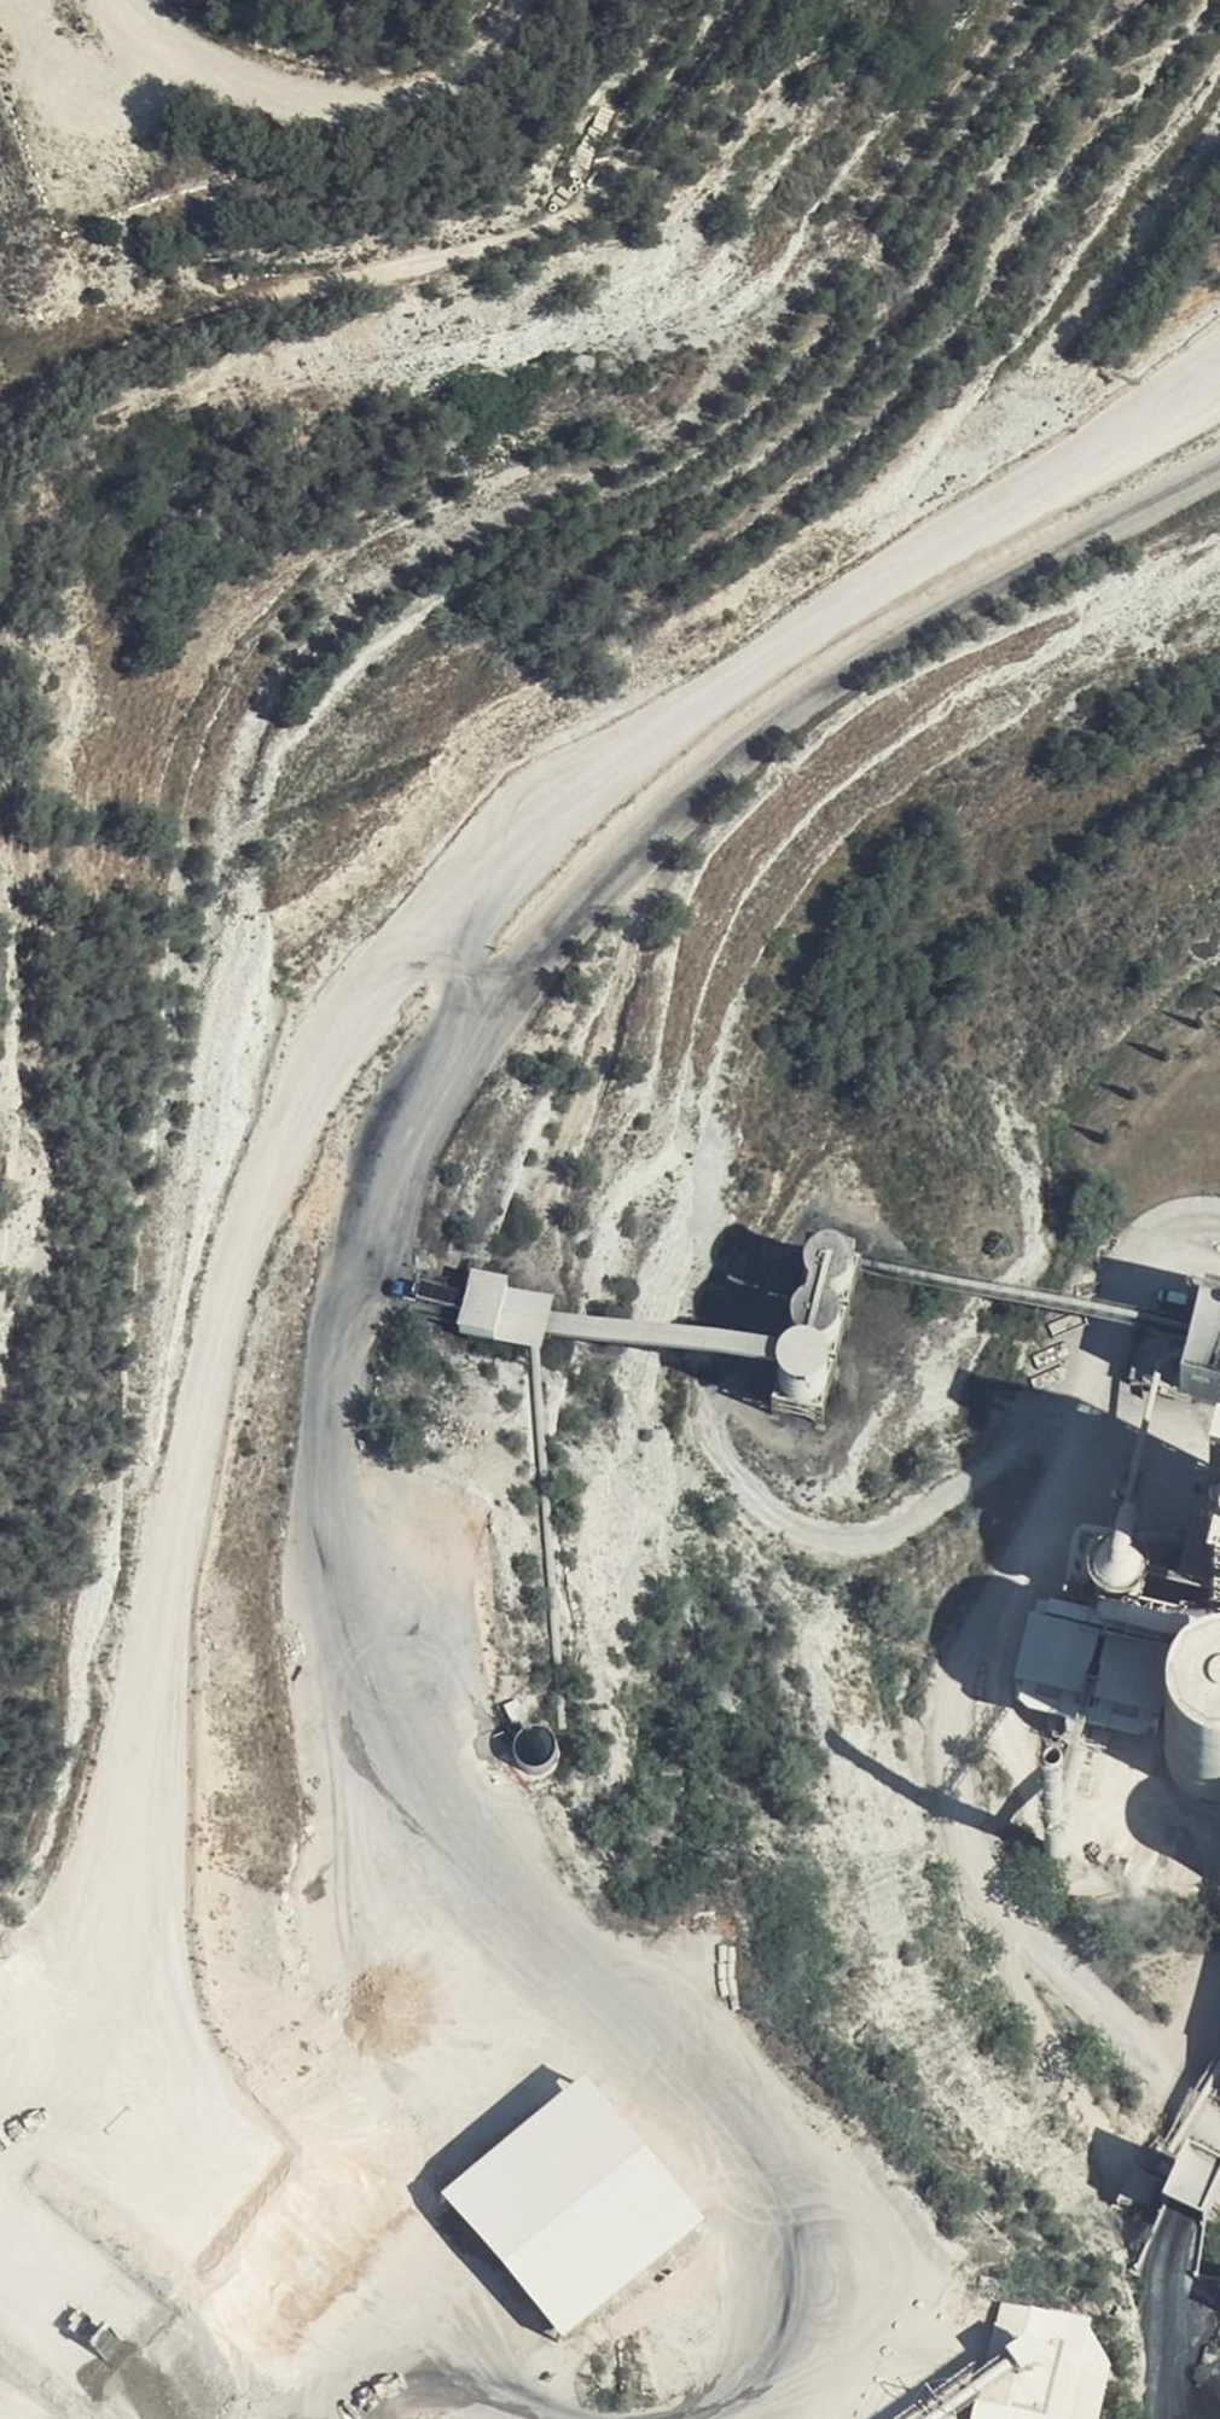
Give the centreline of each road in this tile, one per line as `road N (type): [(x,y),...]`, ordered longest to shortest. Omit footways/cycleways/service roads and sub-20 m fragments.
road 1 (track): [(530,0),(501,49),(418,99),(260,87),(139,45),(114,0)]

